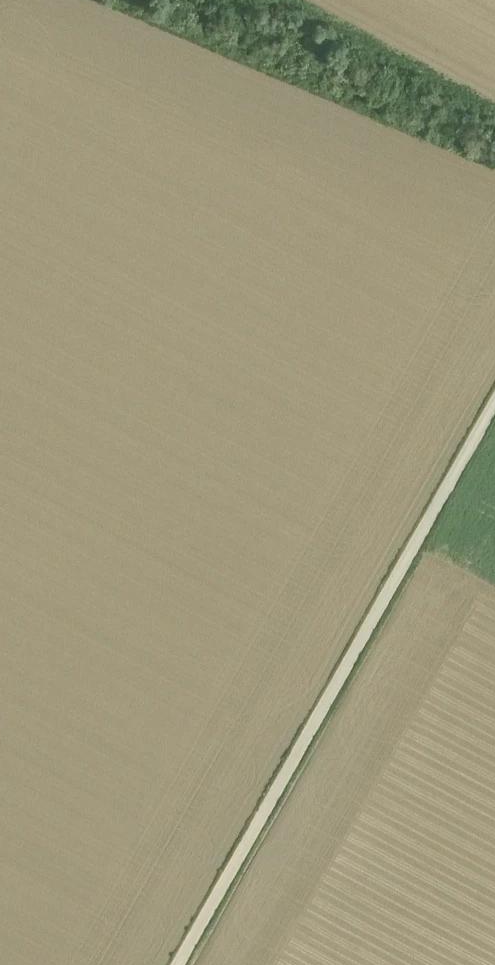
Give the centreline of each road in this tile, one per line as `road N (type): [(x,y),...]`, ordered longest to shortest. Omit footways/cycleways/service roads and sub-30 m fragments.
road 1 (track): [(180,964),(494,409)]

